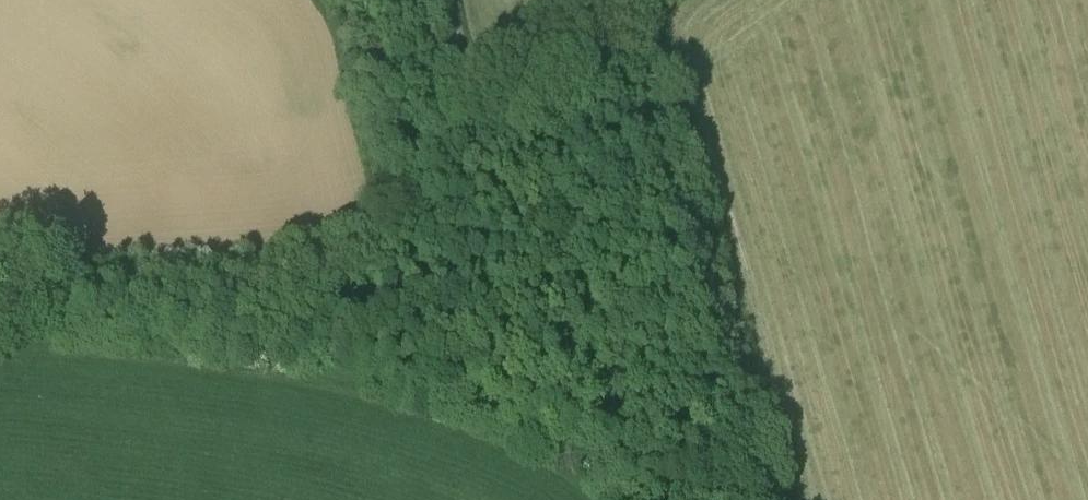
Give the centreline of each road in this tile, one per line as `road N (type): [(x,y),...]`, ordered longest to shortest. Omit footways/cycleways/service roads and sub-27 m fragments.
road 1 (track): [(448,0),(466,87),(476,103),(496,111),(519,102),(555,55),(620,0)]

